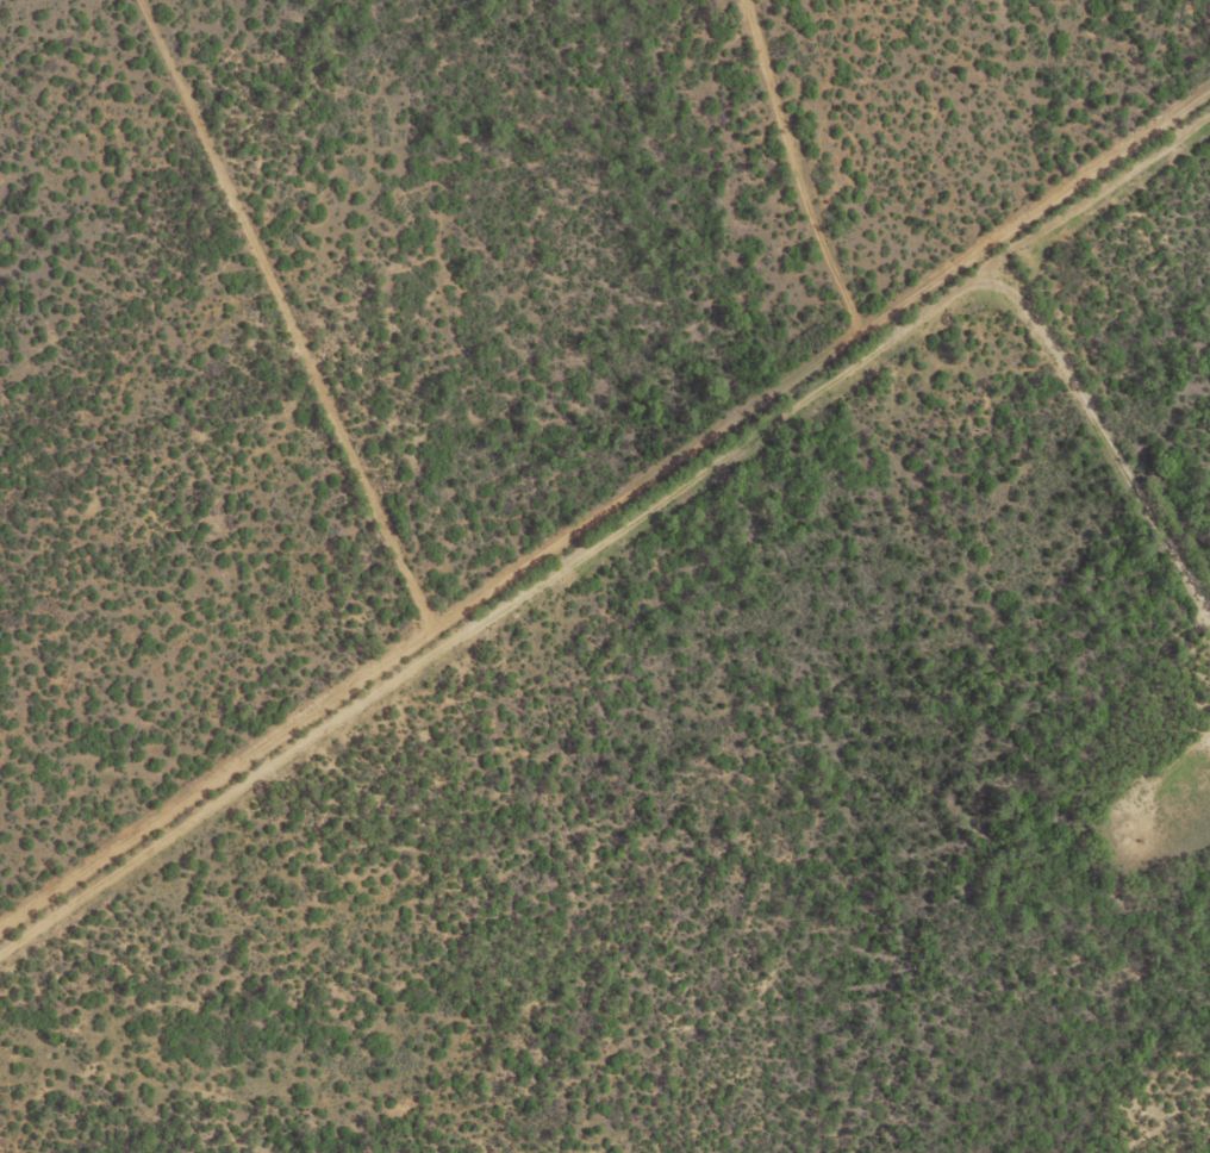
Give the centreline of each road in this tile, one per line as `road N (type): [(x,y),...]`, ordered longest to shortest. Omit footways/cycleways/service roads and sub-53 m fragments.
road 1 (residential): [(0,1016),(474,700),(480,677),(405,525),(266,142),(181,0)]
road 2 (residential): [(1209,184),(480,677)]

